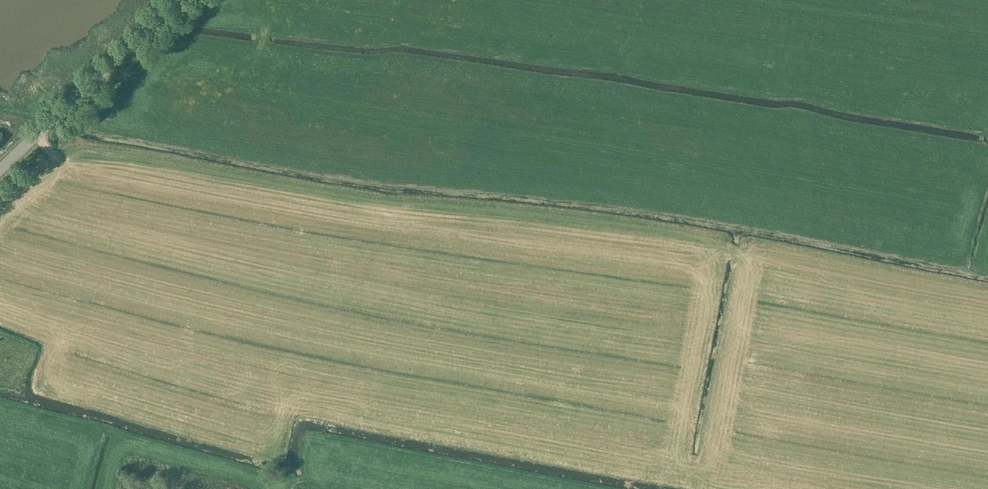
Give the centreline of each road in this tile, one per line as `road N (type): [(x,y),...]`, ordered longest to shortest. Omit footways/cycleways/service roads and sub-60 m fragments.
road 1 (tertiary): [(0,169),(178,0)]

